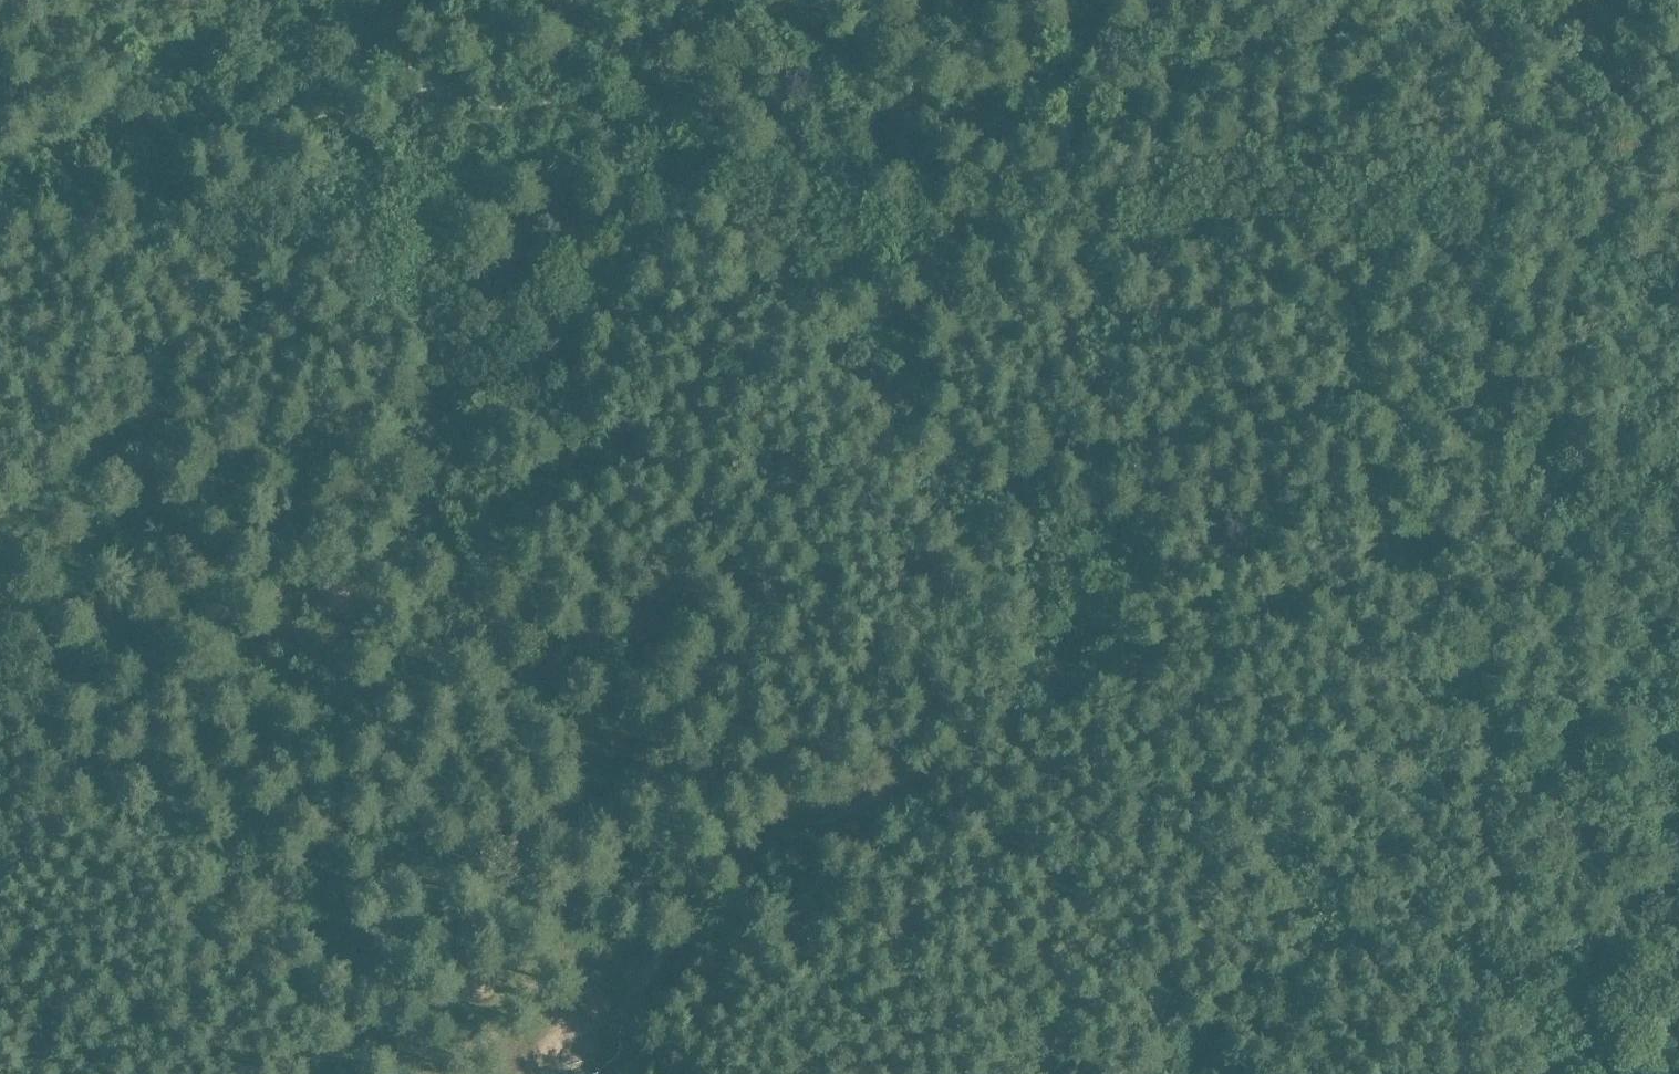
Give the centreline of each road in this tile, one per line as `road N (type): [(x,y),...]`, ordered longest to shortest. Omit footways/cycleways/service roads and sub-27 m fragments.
road 1 (track): [(1509,0),(1318,44),(1205,56),(1110,42)]

